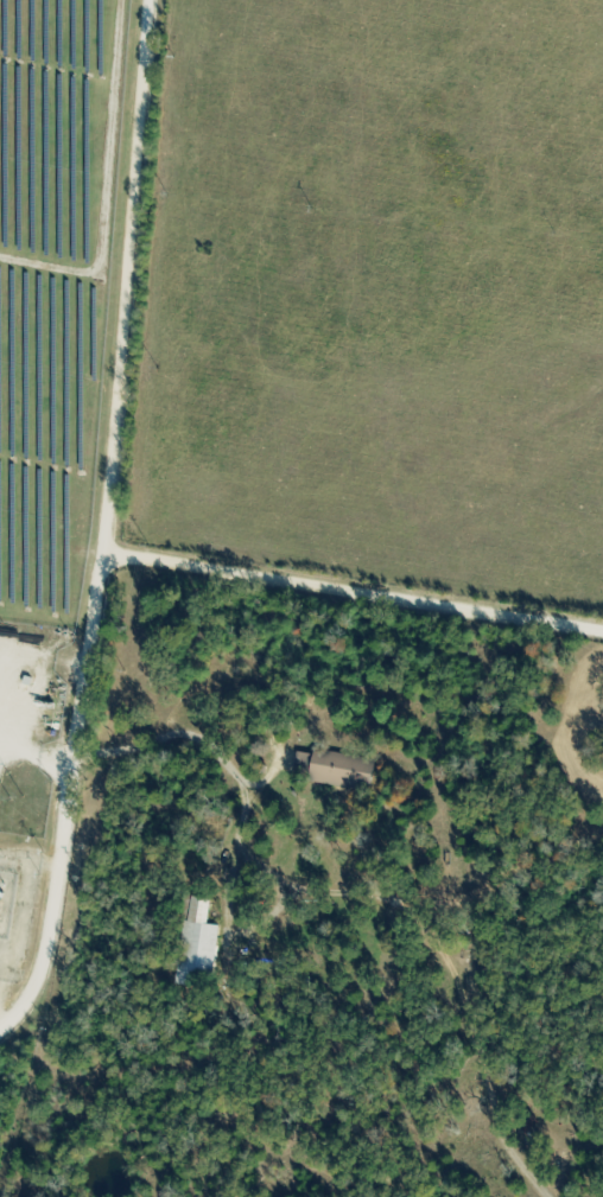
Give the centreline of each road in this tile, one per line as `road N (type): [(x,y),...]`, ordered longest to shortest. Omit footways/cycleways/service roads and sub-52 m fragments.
road 1 (residential): [(151,0),(107,555),(55,935),(38,983),(0,1029)]
road 2 (residential): [(602,635),(107,555)]

